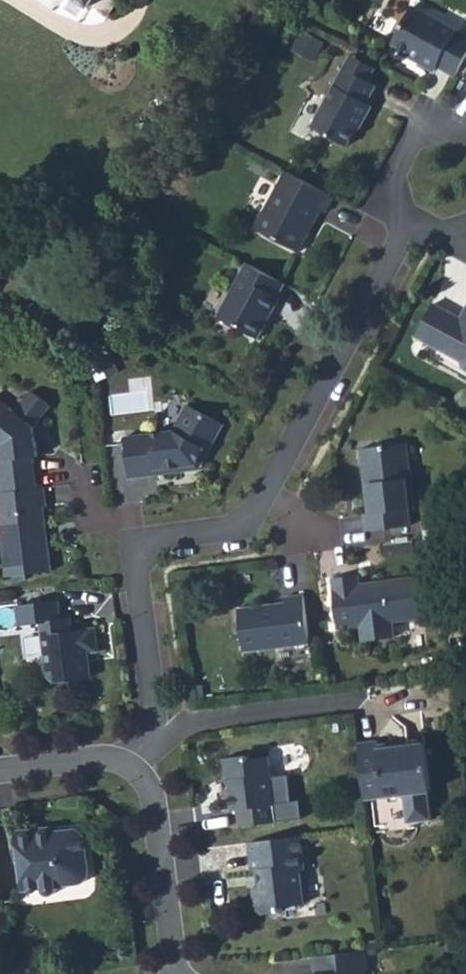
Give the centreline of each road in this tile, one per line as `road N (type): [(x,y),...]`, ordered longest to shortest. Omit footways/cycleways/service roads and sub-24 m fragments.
road 1 (residential): [(154,737),(139,547),(244,528),(410,220)]
road 2 (residential): [(132,765),(151,792),(173,973)]
road 3 (residential): [(154,737),(186,725),(352,702)]
road 4 (residential): [(0,773),(102,759),(132,765)]
road 5 (residential): [(465,133),(436,128),(405,143),(389,173),(394,207)]

